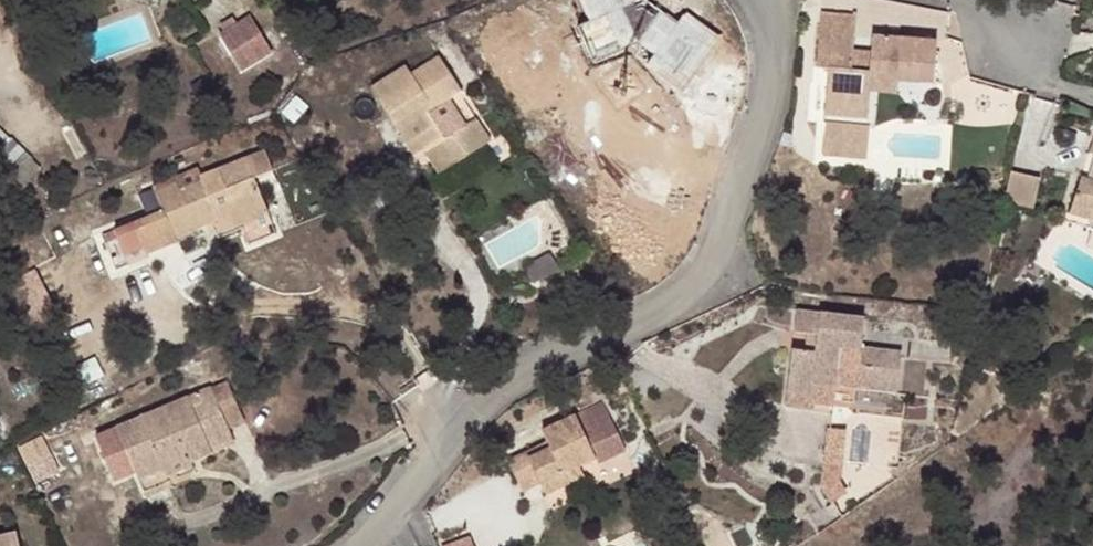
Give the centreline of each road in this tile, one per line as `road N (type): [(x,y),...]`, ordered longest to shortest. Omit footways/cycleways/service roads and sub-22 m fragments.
road 1 (residential): [(353,545),(461,414),(600,329),(699,281),(746,187),(770,106),(766,43),(746,0)]
road 2 (residential): [(959,0),(1055,91),(1092,102)]

